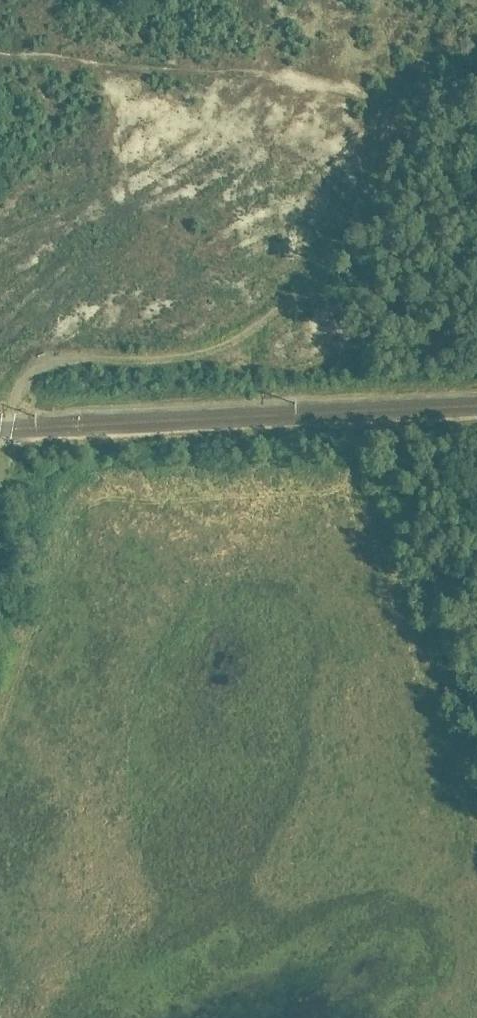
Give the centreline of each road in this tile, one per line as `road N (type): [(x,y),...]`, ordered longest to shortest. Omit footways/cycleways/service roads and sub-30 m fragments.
road 1 (track): [(476,76),(271,319),(213,352),(175,361),(48,364),(24,384),(12,410)]

